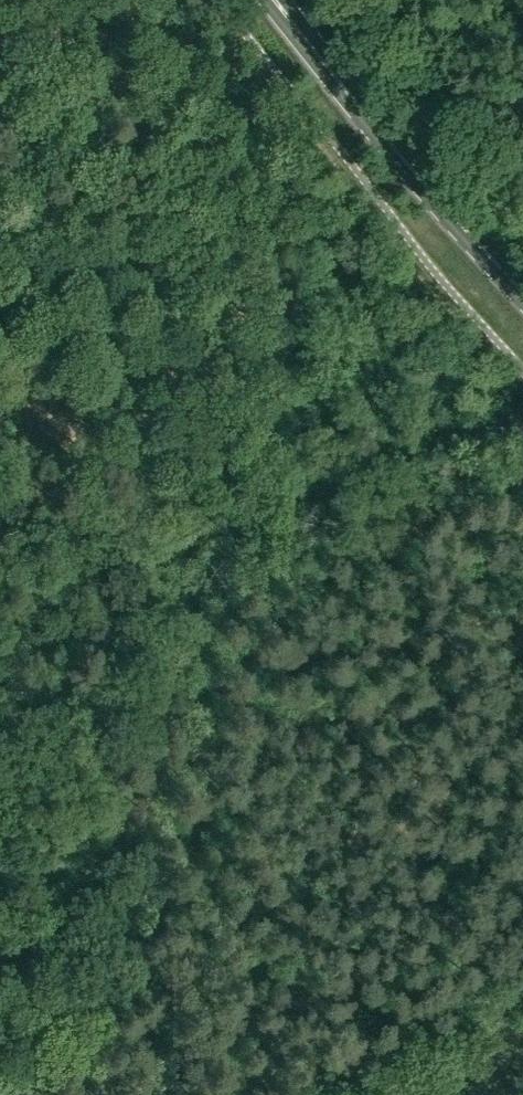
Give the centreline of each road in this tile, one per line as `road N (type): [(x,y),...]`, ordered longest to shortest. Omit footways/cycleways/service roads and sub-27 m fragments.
road 1 (secondary): [(522,296),(272,0)]

